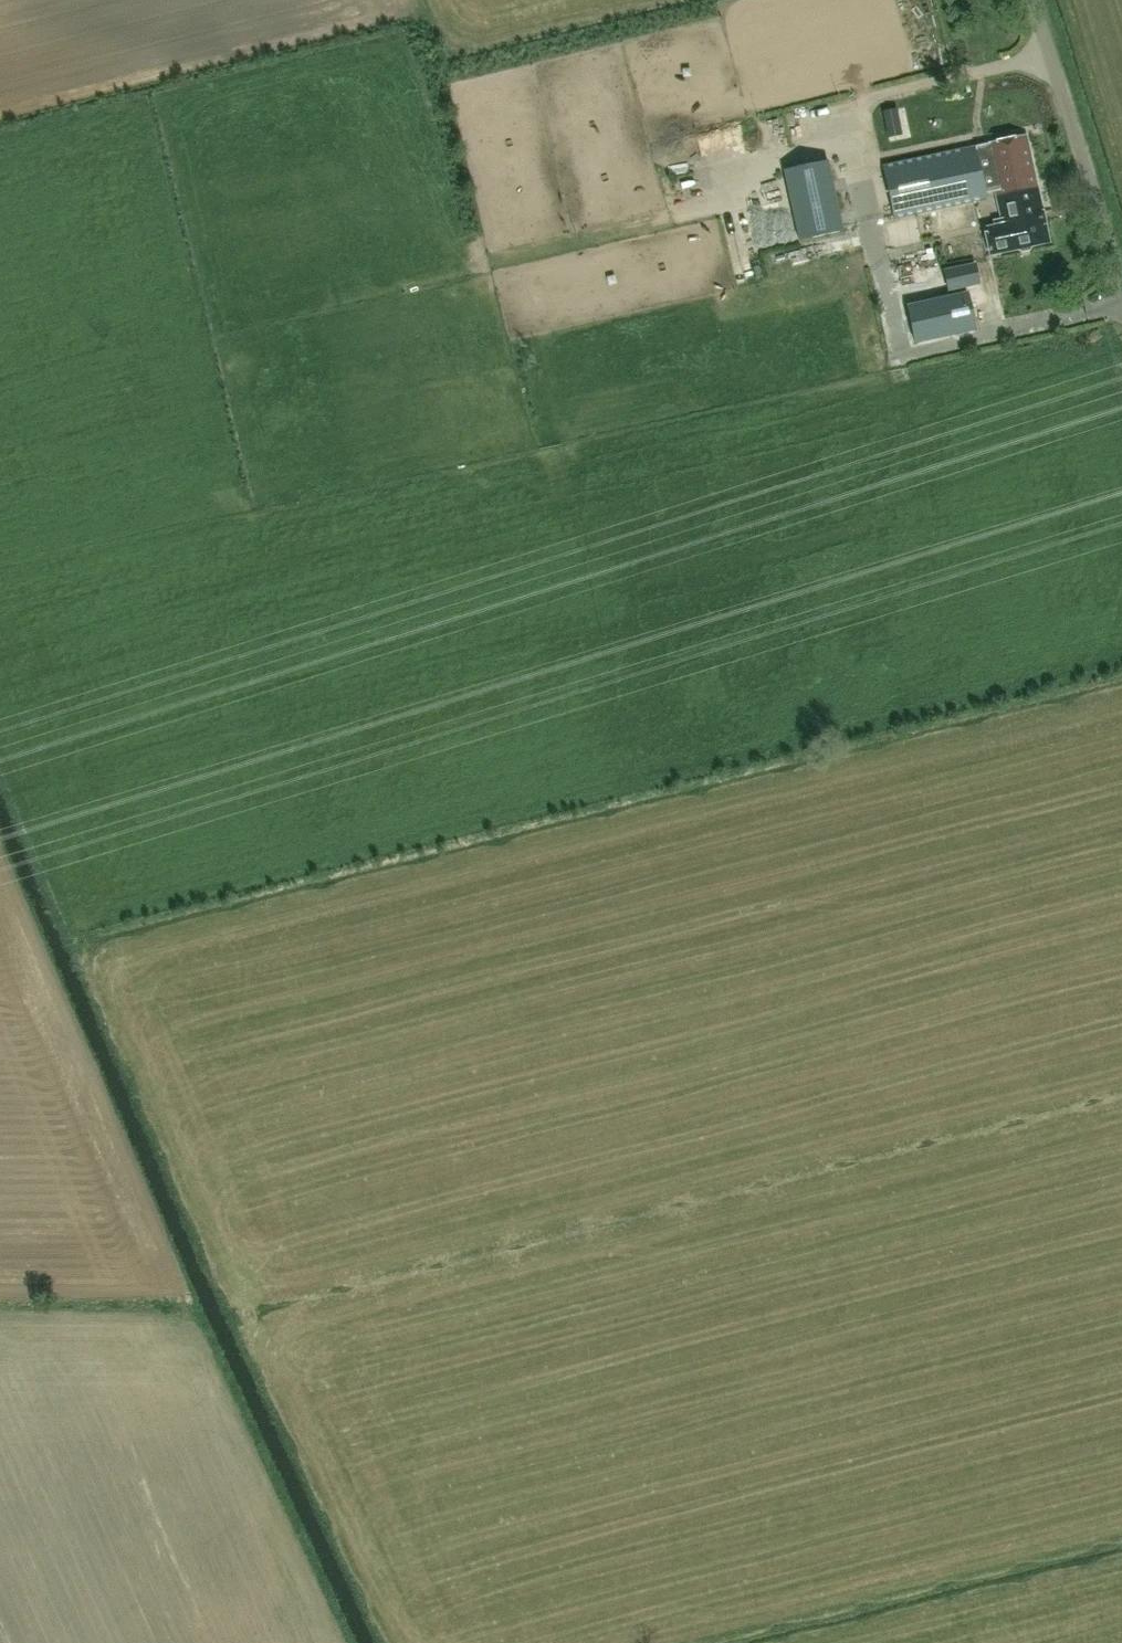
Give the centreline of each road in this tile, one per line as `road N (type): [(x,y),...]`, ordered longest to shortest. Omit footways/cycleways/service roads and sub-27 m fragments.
road 1 (unclassified): [(1121,269),(1038,0)]

